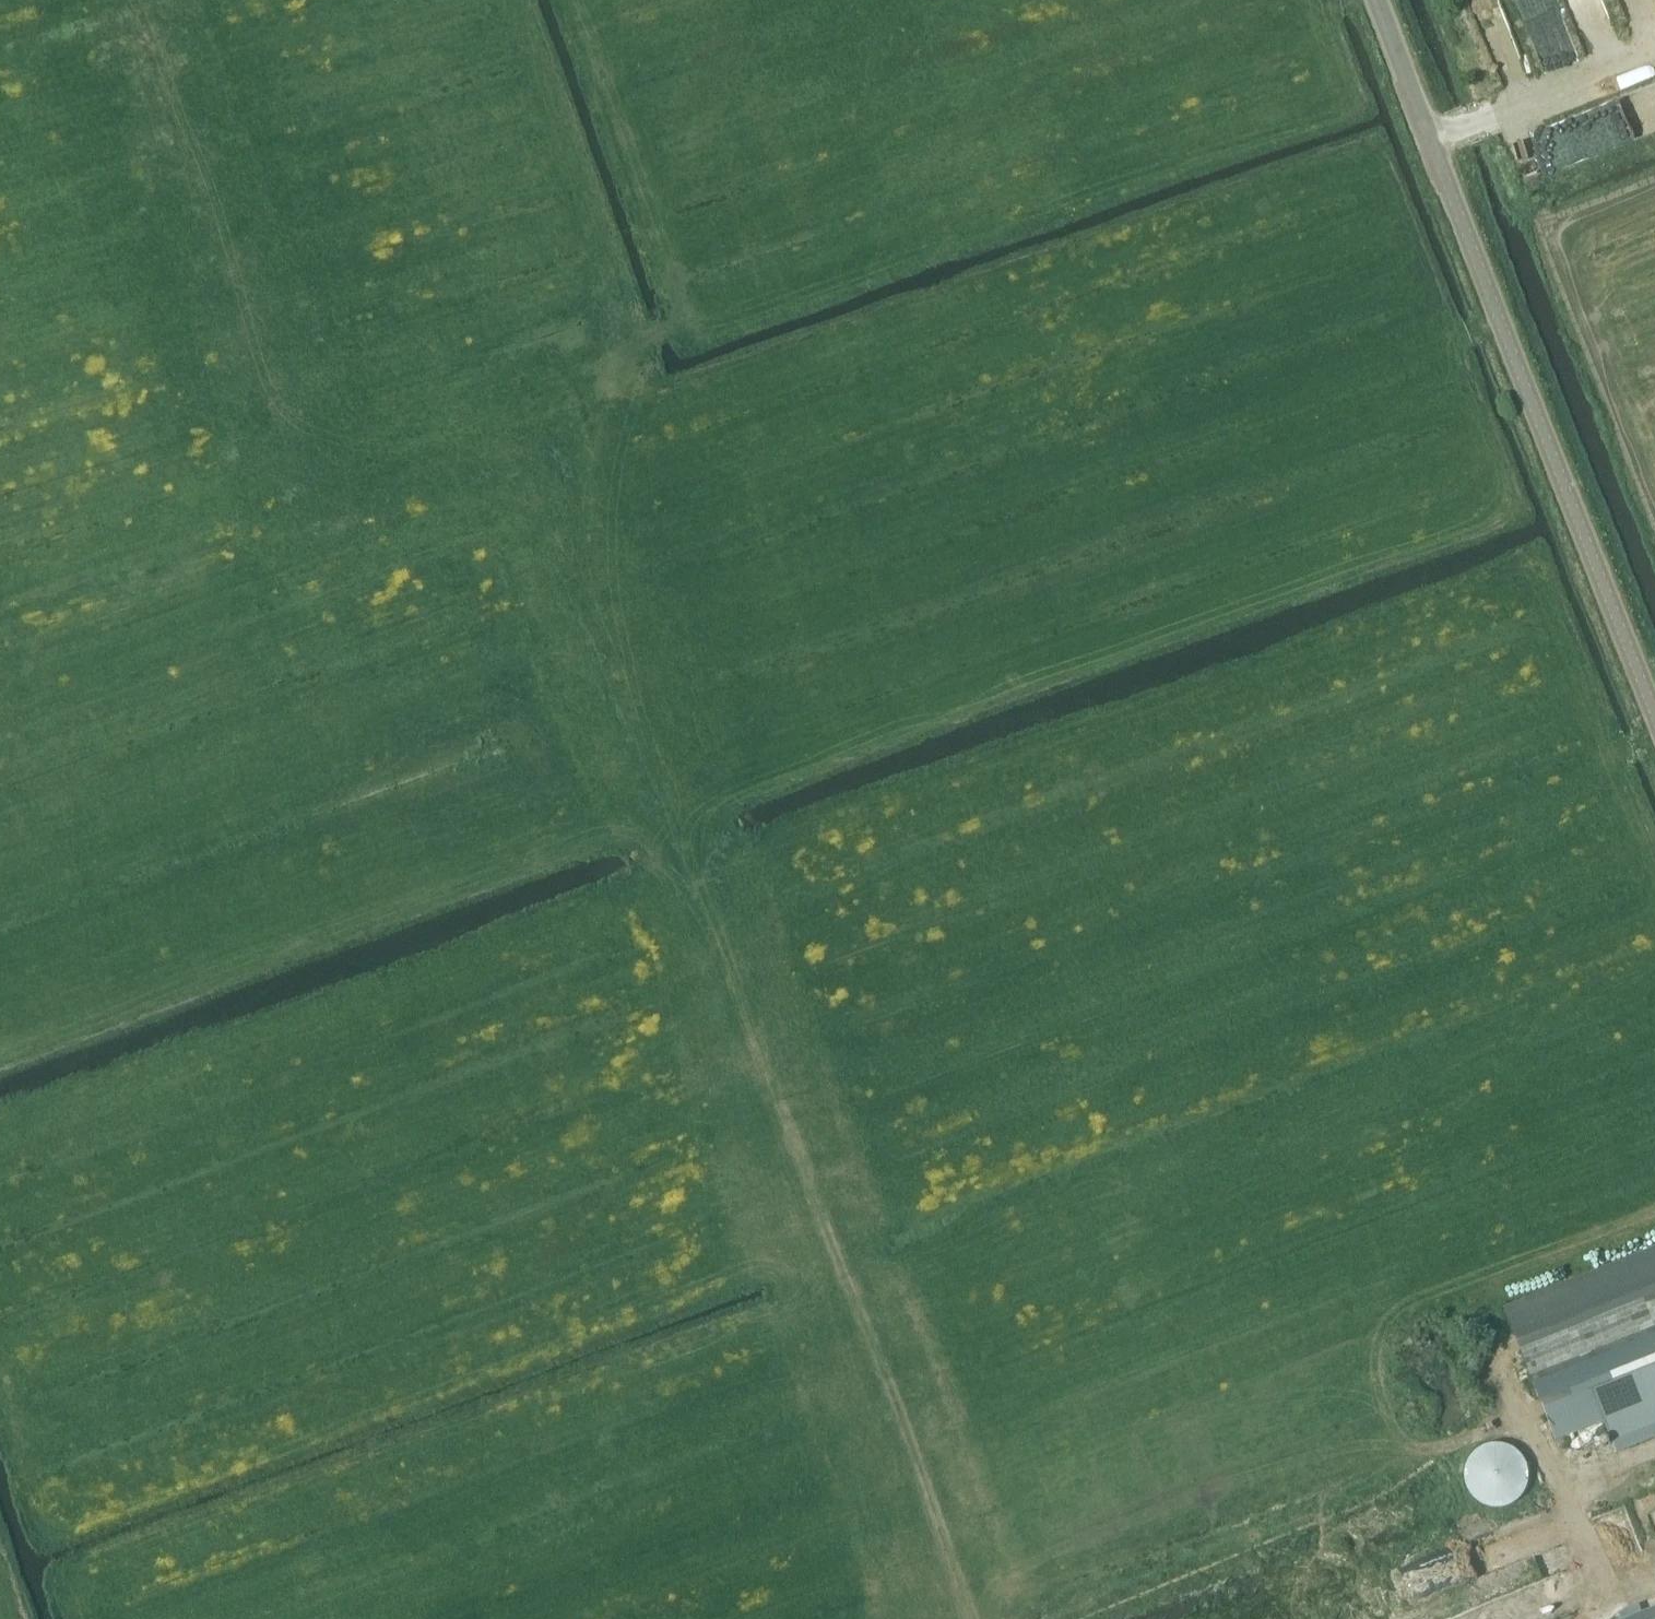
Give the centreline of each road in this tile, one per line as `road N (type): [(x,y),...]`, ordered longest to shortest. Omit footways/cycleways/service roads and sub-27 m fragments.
road 1 (tertiary): [(1654,714),(1377,0)]

